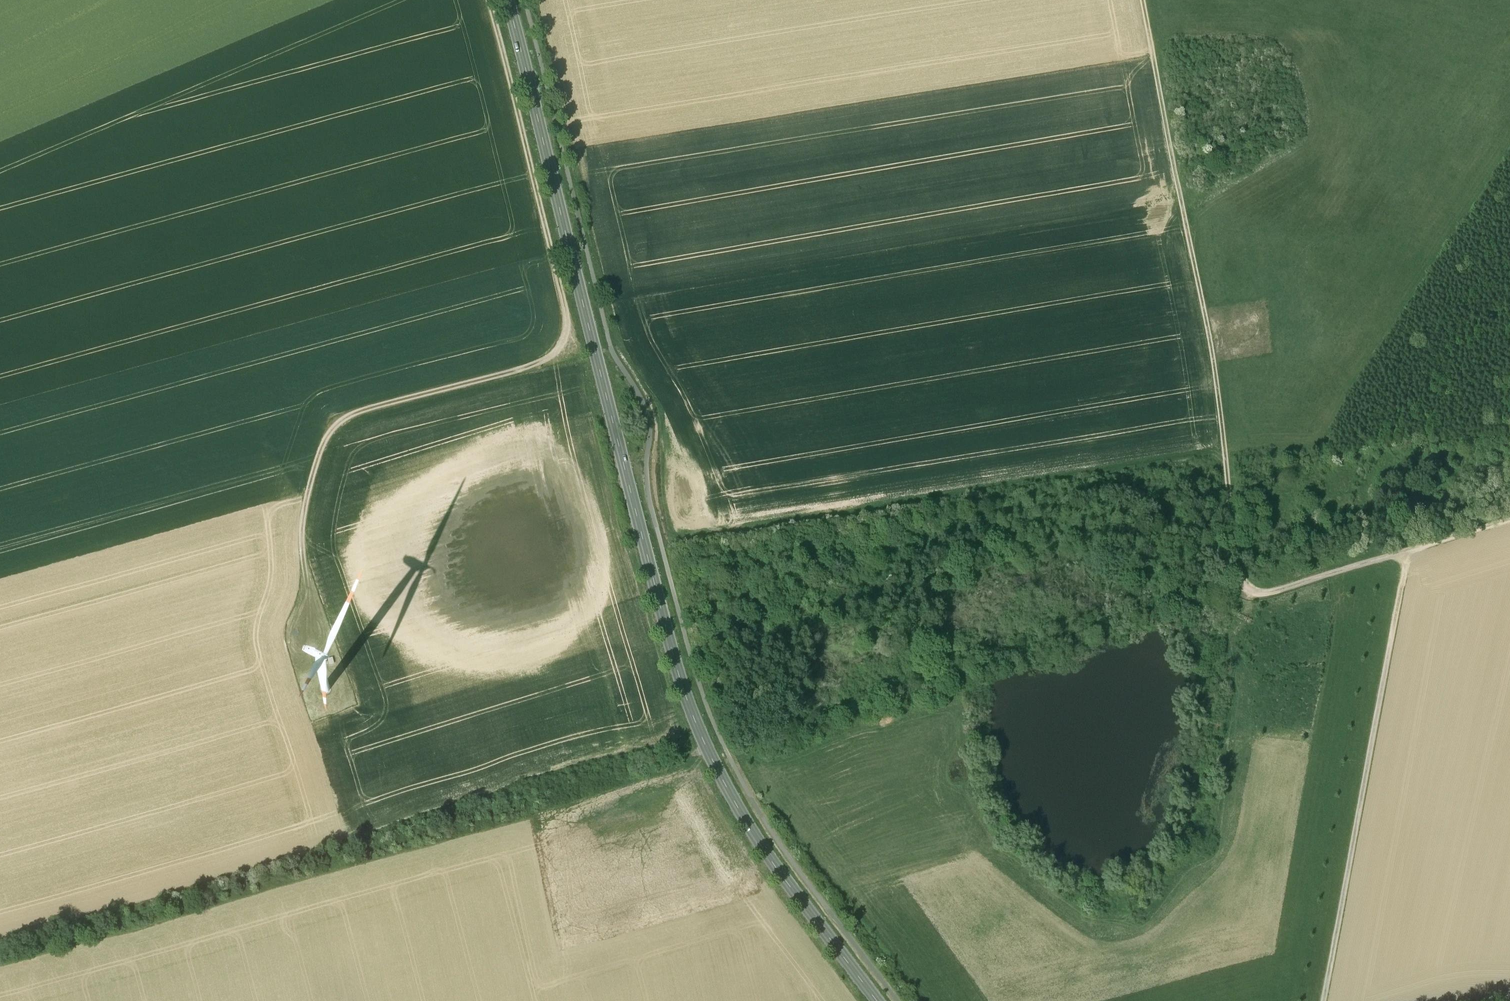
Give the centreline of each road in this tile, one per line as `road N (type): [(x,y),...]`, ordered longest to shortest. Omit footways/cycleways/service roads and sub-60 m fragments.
road 1 (secondary): [(507,0),(694,716),(757,839),(878,1000)]
road 2 (track): [(1509,519),(1263,591),(1243,581),(1200,290),(1144,0)]
road 3 (track): [(1322,1000),(1410,550)]

